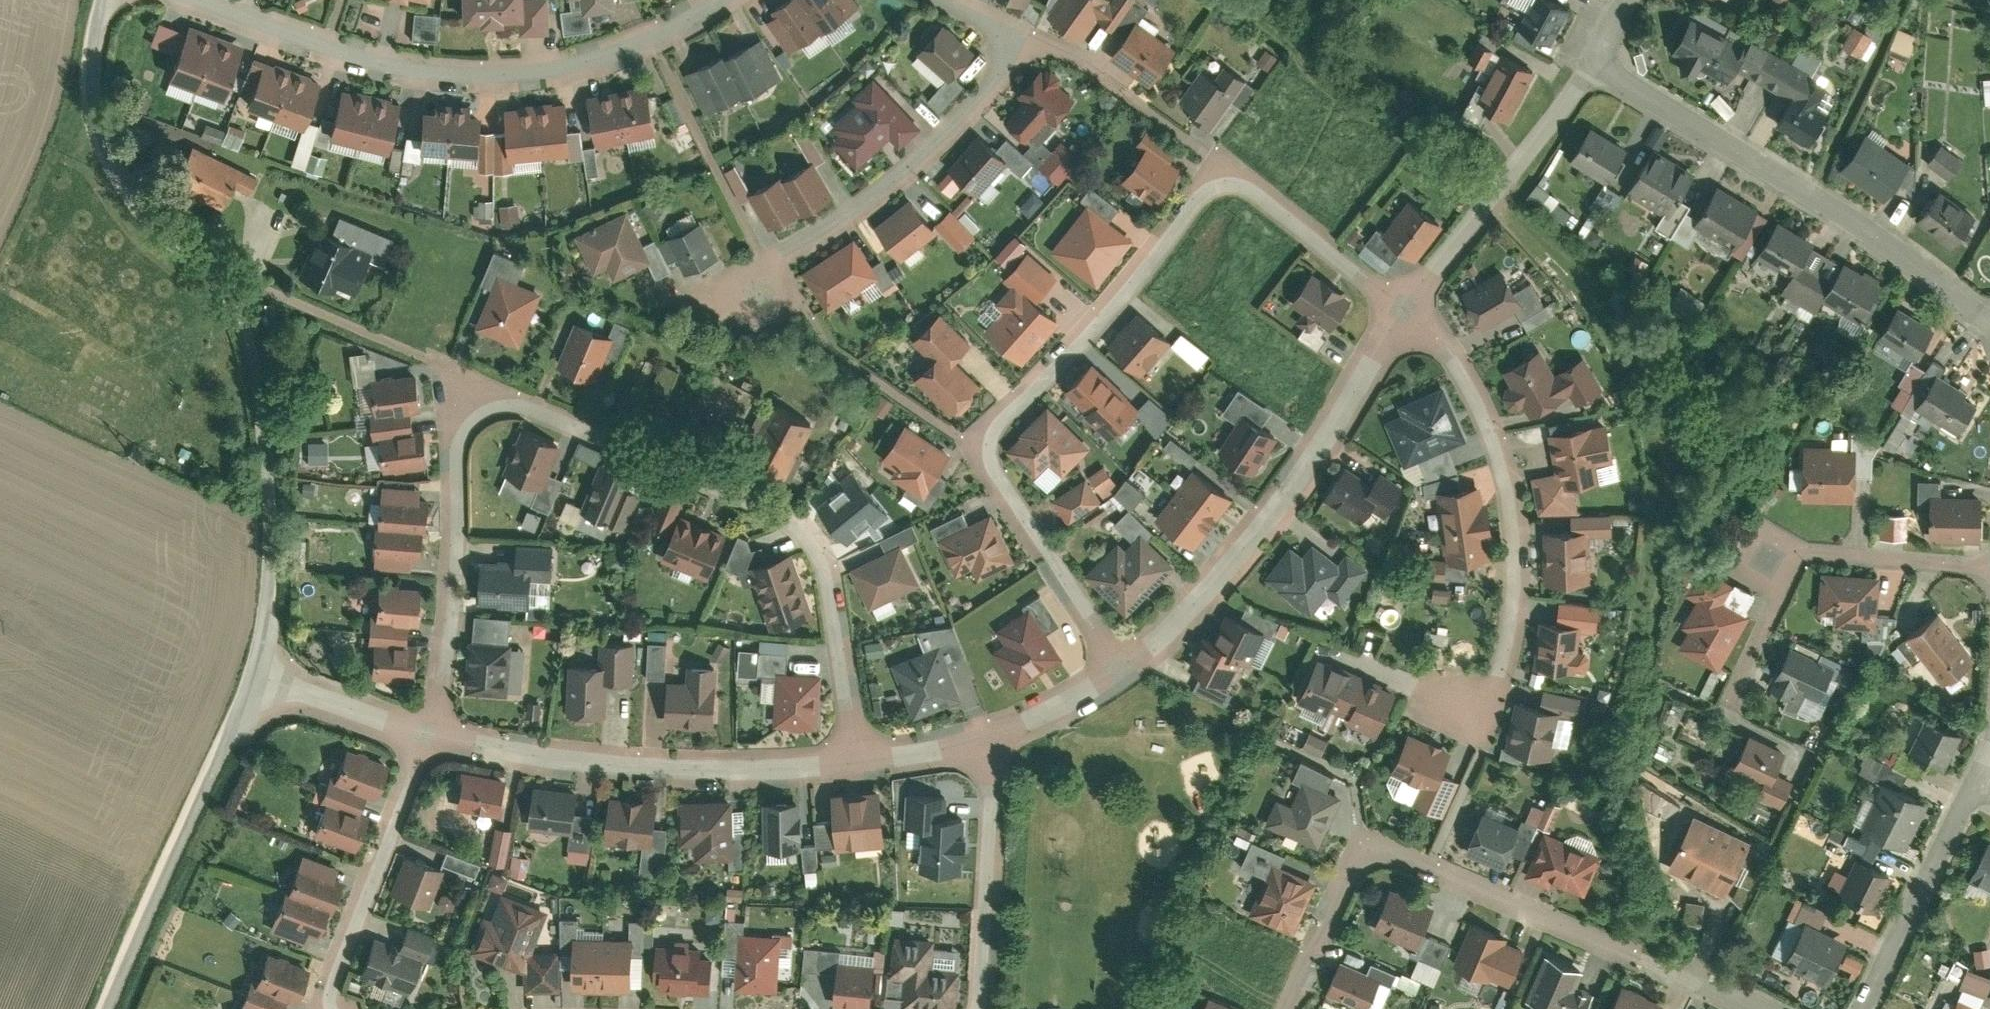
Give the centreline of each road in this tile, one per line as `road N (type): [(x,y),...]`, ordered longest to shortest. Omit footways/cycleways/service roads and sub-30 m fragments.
road 1 (residential): [(431,736),(452,621),(458,463),(482,416),(511,408),(685,472),(808,540),(825,569),(861,765)]
road 2 (residential): [(1409,312),(1250,192),(1226,185),(1204,194),(1142,278),(1004,420),(991,446),(997,476),(1121,669)]
road 3 (residential): [(105,0),(94,34),(102,91),(229,303),(251,373),(268,544),(251,679)]
road 4 (residential): [(197,0),(365,59),(455,78),(562,69),(651,44),(721,0)]
road 5 (residential): [(1700,987),(1401,861),(1376,860),(1350,881),(1290,1008)]
road 6 (residential): [(1598,60),(1989,316)]
road 7 (residential): [(1121,669),(1216,589),(1319,455),(1409,312)]
road 8 (residential): [(948,0),(1015,44),(991,88),(941,143),(860,208),(767,266),(753,292)]
road 9 (residential): [(1409,312),(1457,363),(1487,427),(1510,511),(1513,602),(1501,675),(1465,707)]
road 10 (residential): [(431,736),(656,770),(861,765)]
road 11 (residential): [(251,679),(105,1008)]
road 12 (residential): [(1409,312),(1598,60)]
road 13 (residential): [(431,736),(334,986),(333,1008)]
road 14 (residential): [(980,1008),(989,744)]
road 15 (residential): [(1862,1008),(1979,779)]
road 16 (residential): [(251,679),(431,736)]
road 17 (unclassified): [(1989,568),(1805,550)]
road 18 (unclassified): [(1805,550),(1730,701)]
road 19 (residential): [(989,744),(1121,669)]
road 20 (residential): [(861,765),(989,744)]

